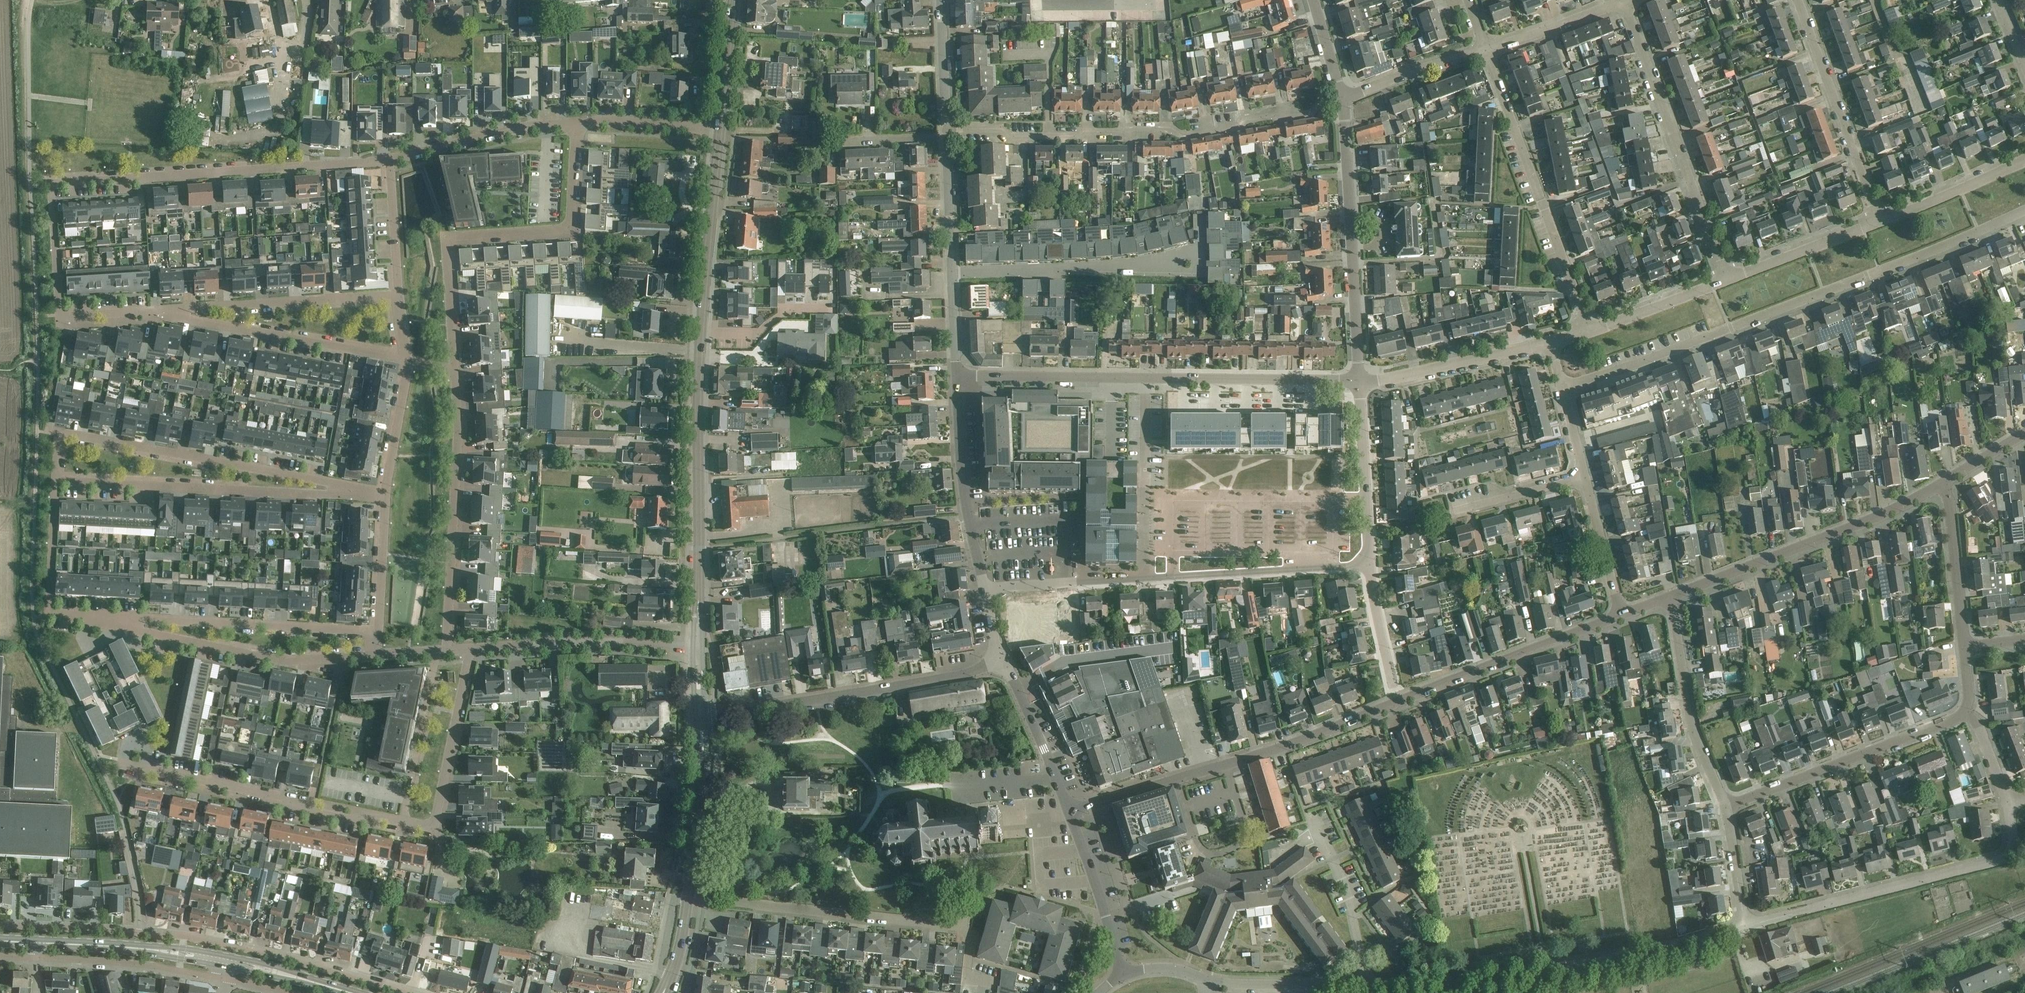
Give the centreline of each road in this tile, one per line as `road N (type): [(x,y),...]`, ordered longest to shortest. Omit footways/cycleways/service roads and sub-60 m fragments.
road 1 (residential): [(1069,809),(1288,747),(1620,615)]
road 2 (residential): [(1562,387),(2024,209)]
road 3 (residential): [(389,160),(50,183),(58,318)]
road 4 (tertiary): [(698,592),(700,350),(720,131)]
road 5 (residential): [(409,992),(191,937),(0,926)]
road 6 (residential): [(946,129),(997,129),(1011,137),(1163,127),(1186,136),(1310,114),(1342,99)]
road 7 (residential): [(1358,381),(956,377)]
road 8 (residential): [(985,592),(1368,567)]
road 9 (residential): [(576,123),(569,229),(448,238),(457,370)]
road 10 (residential): [(1744,927),(2003,857),(2011,846),(2008,807)]
road 11 (residential): [(403,821),(96,755)]
road 12 (residential): [(362,494),(58,434)]
road 13 (residential): [(55,481),(362,494)]
road 14 (residential): [(968,902),(963,928),(688,899)]
road 15 (residential): [(705,715),(1003,662)]
road 16 (residential): [(1587,333),(1486,49)]
road 17 (residential): [(1726,280),(1624,3)]
road 18 (residential): [(1671,595),(1853,526),(1942,482)]
road 19 (residential): [(1358,381),(1342,99)]
road 20 (residential): [(457,370),(449,651)]
road 21 (residential): [(376,656),(291,662),(104,624)]
road 22 (residential): [(377,632),(104,624)]
road 23 (residential): [(407,361),(156,311)]
road 24 (residential): [(1726,806),(1964,715)]
road 25 (residential): [(952,277),(1196,262)]
road 26 (residential): [(156,311),(397,296)]
road 27 (residential): [(1879,221),(1798,0)]
road 28 (residential): [(1744,927),(1656,953),(1545,972),(1529,992)]
road 29 (residential): [(471,650),(584,643),(692,649)]
road 30 (residential): [(1726,806),(1690,721),(1671,595)]
road 31 (residential): [(985,592),(959,454),(956,377)]
road 32 (residential): [(471,650),(435,827),(403,821)]
road 33 (residential): [(1358,381),(1550,343)]
road 34 (tertiary): [(228,962),(35,943)]
road 35 (residential): [(34,959),(224,978)]
road 36 (residential): [(389,160),(576,123)]
road 37 (residential): [(104,624),(48,613),(55,481)]
road 38 (residential): [(1368,567),(1358,381)]
road 39 (residential): [(1122,976),(1069,809)]
road 40 (residential): [(1363,984),(1350,903),(1316,819)]
road 41 (residential): [(437,652),(403,821)]
road 42 (residential): [(1964,648),(1942,482)]
road 43 (residential): [(1726,280),(1879,221)]
road 44 (residential): [(1069,809),(1003,662)]
road 45 (track): [(27,0),(23,96),(85,103)]
road 46 (residential): [(1879,221),(2024,158)]
road 47 (residential): [(1363,984),(1205,980)]
road 48 (residential): [(1342,99),(1486,49)]
road 49 (residential): [(1587,333),(1726,280)]
road 50 (residential): [(1486,49),(1624,3)]
road 51 (residential): [(576,123),(720,131)]
road 52 (residential): [(1620,615),(1584,478)]
road 53 (residential): [(952,277),(946,137)]
road 54 (residential): [(377,632),(384,495)]
road 55 (residential): [(1451,511),(1584,478)]
road 56 (residential): [(397,296),(389,160)]
road 57 (residential): [(384,495),(407,361)]
road 58 (tertiary): [(720,131),(733,0)]
road 59 (tertiary): [(688,899),(703,769)]
road 60 (residential): [(946,129),(941,0)]
road 61 (residential): [(1393,689),(1368,567)]
road 62 (tertiary): [(348,992),(228,962)]
road 63 (residential): [(1744,927),(1726,806)]

